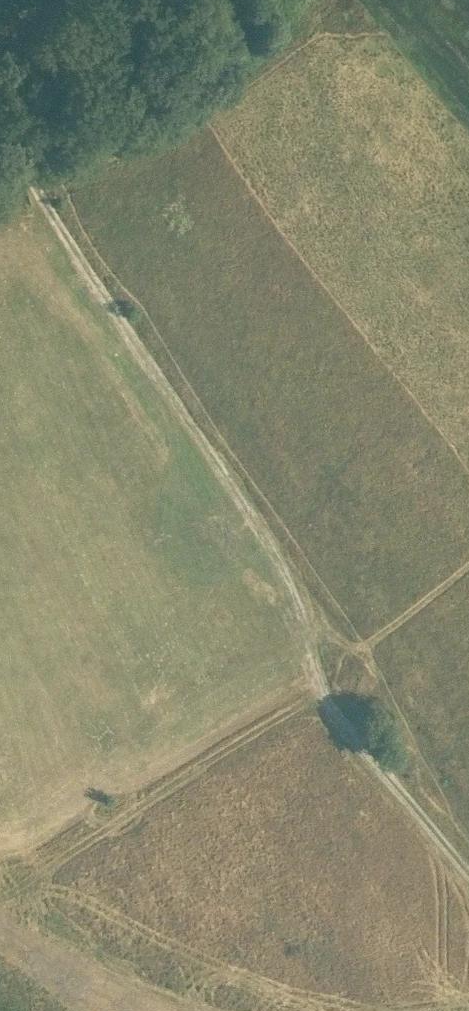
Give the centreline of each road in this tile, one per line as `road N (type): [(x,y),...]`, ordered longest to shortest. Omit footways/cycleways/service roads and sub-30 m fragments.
road 1 (track): [(468,874),(335,717),(319,681),(301,576),(0,131)]
road 2 (track): [(319,681),(0,876)]

